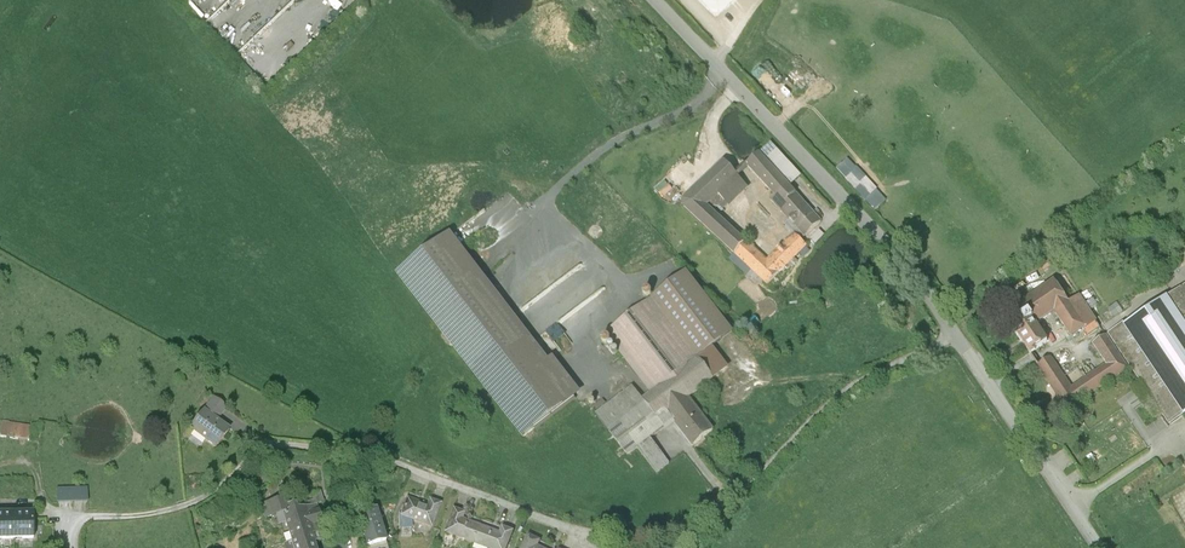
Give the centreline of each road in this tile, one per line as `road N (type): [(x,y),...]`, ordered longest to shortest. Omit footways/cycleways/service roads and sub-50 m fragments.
road 1 (unclassified): [(1098,547),(899,257),(653,0)]
road 2 (track): [(537,213),(596,154),(705,95),(722,51),(759,0)]

